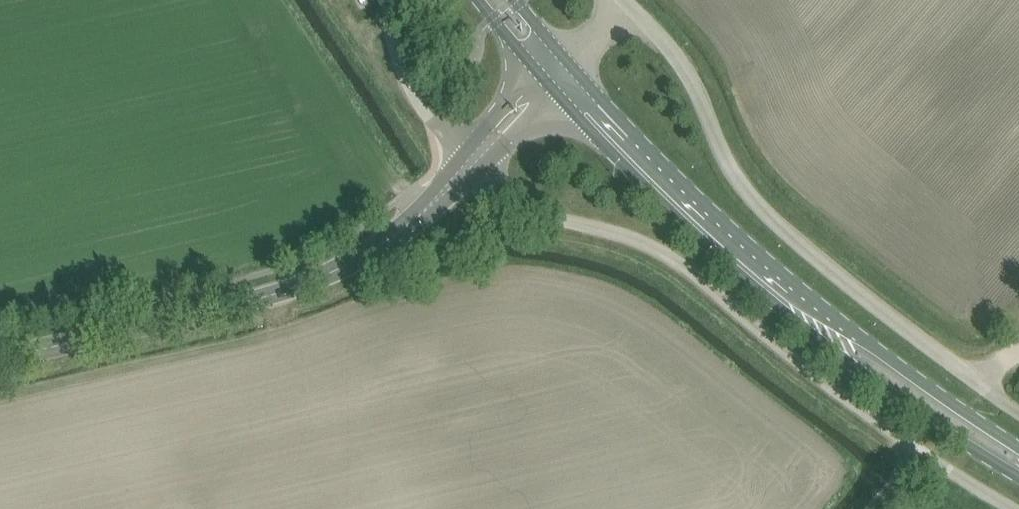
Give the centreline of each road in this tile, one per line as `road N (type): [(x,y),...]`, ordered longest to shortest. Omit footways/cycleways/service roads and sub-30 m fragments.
road 1 (unclassified): [(474,161),(529,208),(658,249),(870,416),(1011,508)]
road 2 (primary): [(1011,460),(986,428),(708,213),(567,65)]
road 3 (primary): [(558,92),(695,232),(799,323),(916,412),(1011,460)]
road 4 (unclassified): [(1018,408),(769,215),(739,181),(687,70),(626,4)]
road 5 (tertiary): [(0,356),(306,286),(389,245),(474,161)]
road 6 (unclassified): [(389,0),(399,63),(417,102),(474,161)]

